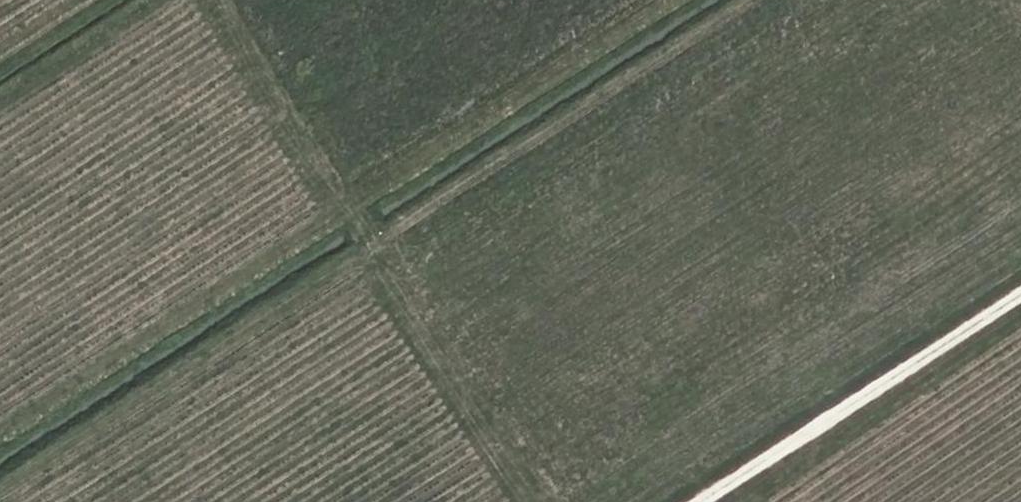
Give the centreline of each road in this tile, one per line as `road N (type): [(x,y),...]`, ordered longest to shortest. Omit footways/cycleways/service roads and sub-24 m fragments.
road 1 (track): [(0,105),(162,0)]

